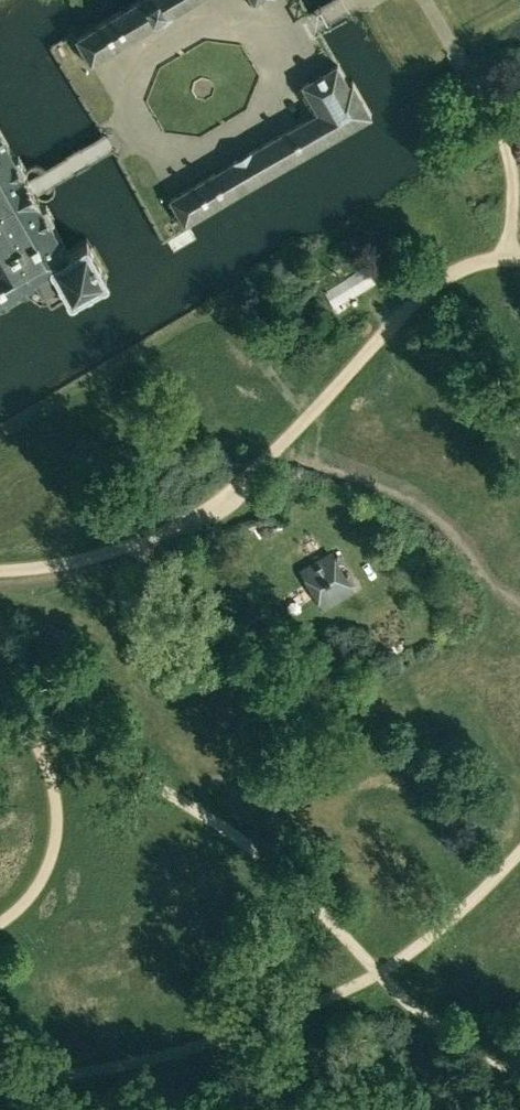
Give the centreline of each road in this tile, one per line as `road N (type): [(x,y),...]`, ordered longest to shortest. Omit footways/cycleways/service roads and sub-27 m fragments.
road 1 (track): [(512,261),(515,184),(505,132),(472,76)]

